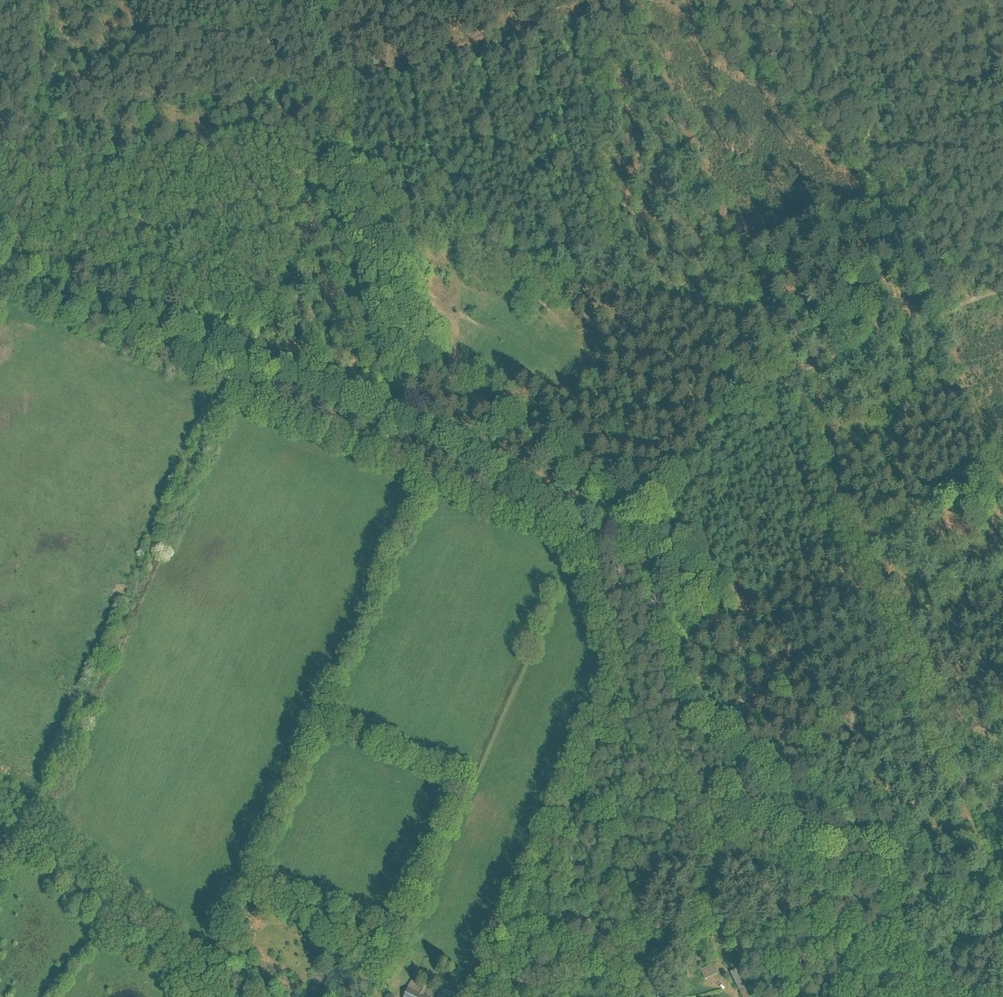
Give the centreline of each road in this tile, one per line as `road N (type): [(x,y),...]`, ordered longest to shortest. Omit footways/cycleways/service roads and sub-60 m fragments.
road 1 (track): [(1002,876),(790,372)]
road 2 (track): [(790,372),(638,0)]
road 3 (track): [(54,0),(25,202),(0,273)]
road 4 (track): [(825,0),(876,51),(1002,133)]

